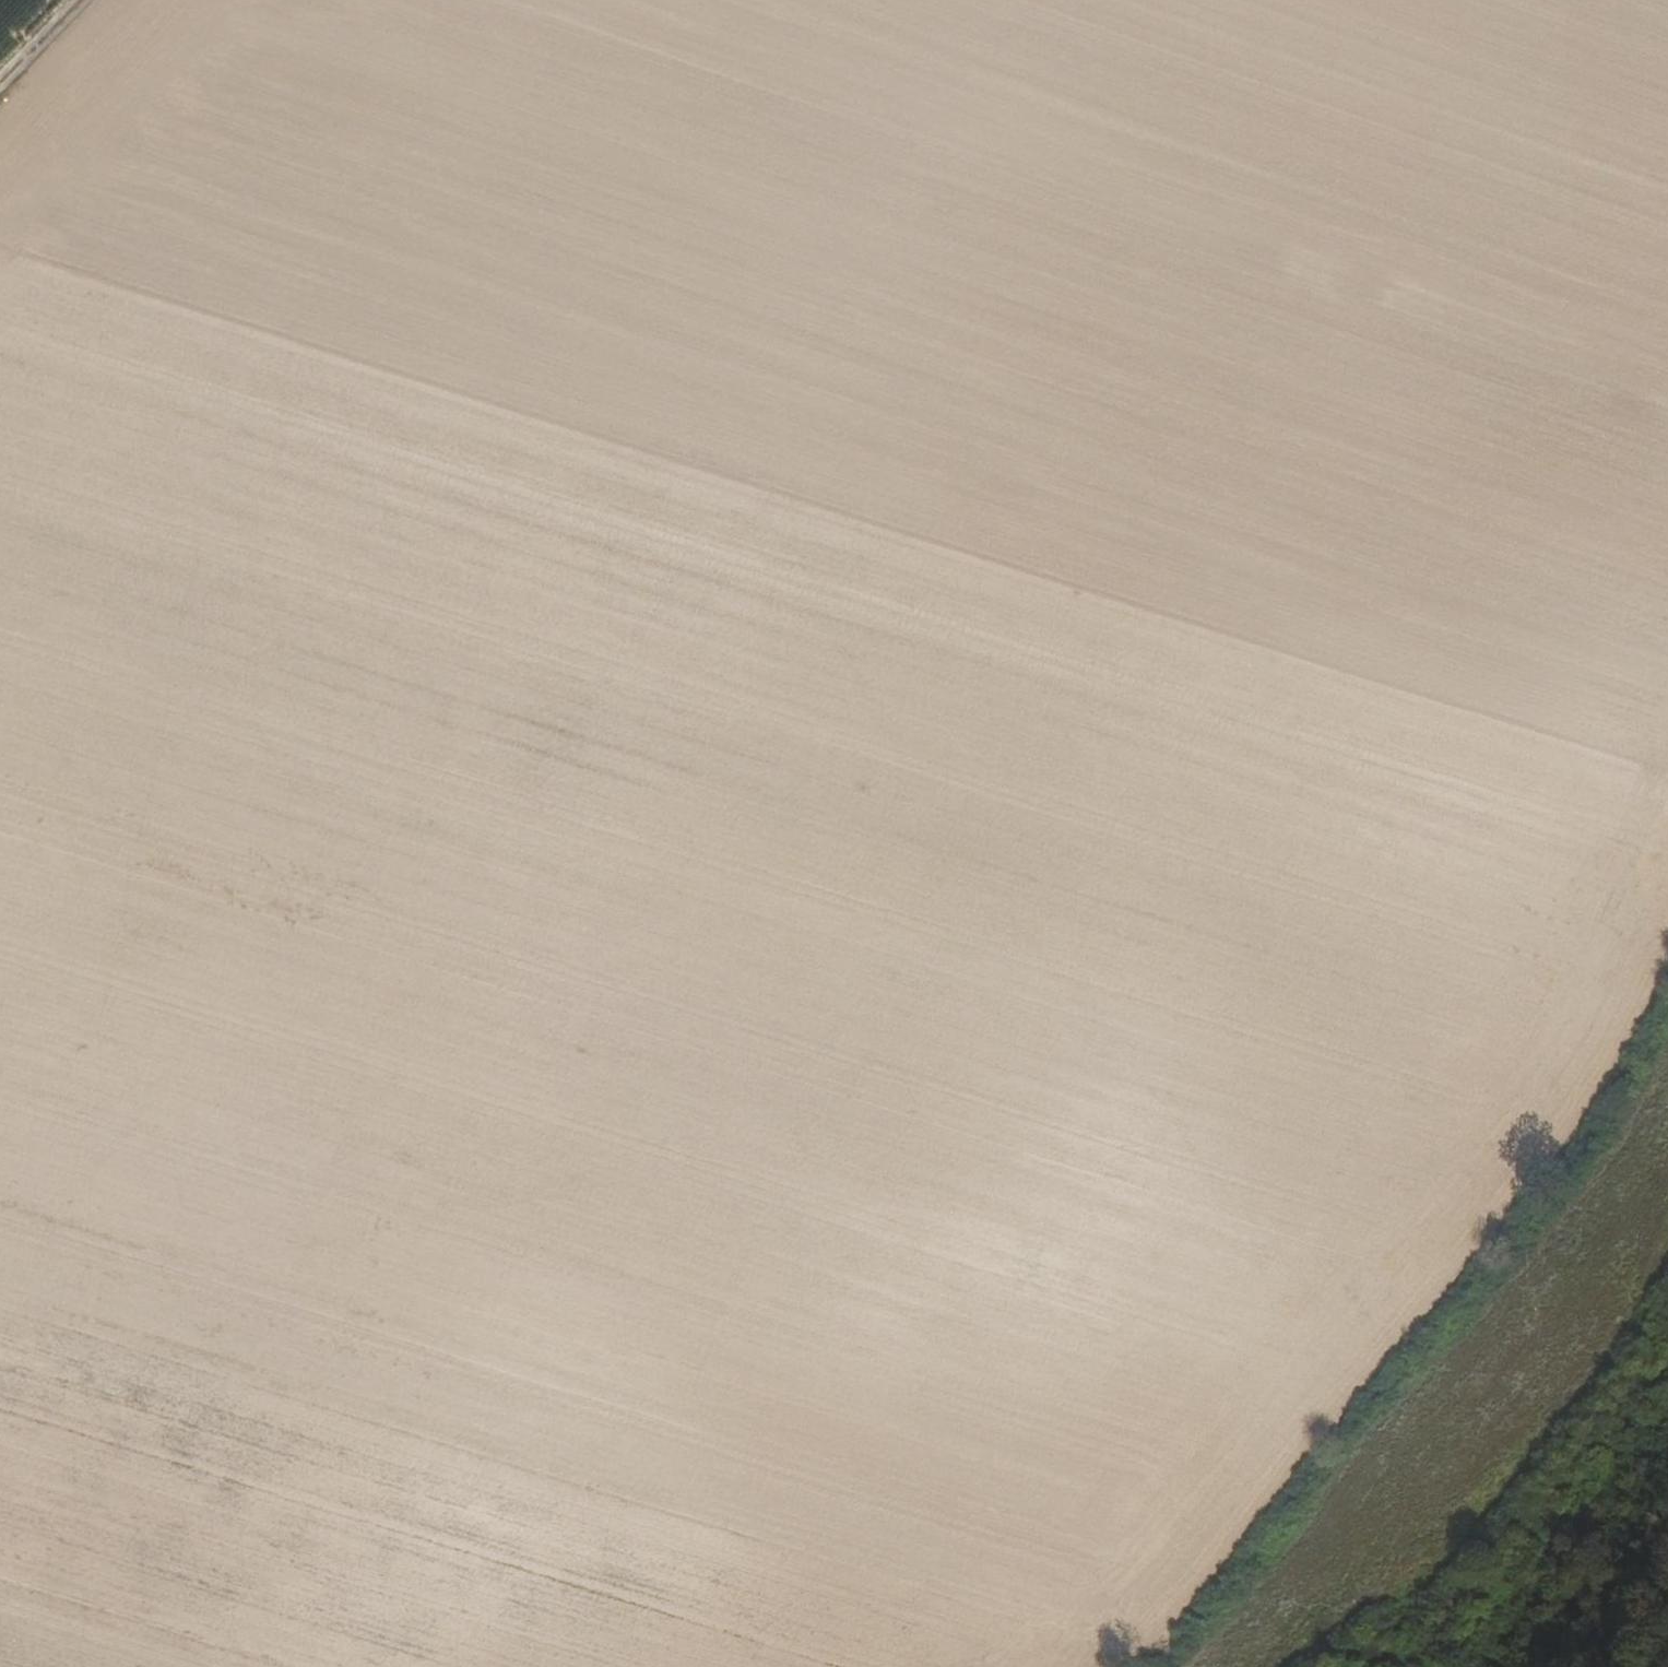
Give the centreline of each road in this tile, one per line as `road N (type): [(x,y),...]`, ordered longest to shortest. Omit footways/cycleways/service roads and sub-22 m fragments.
road 1 (track): [(79,0),(0,92)]

